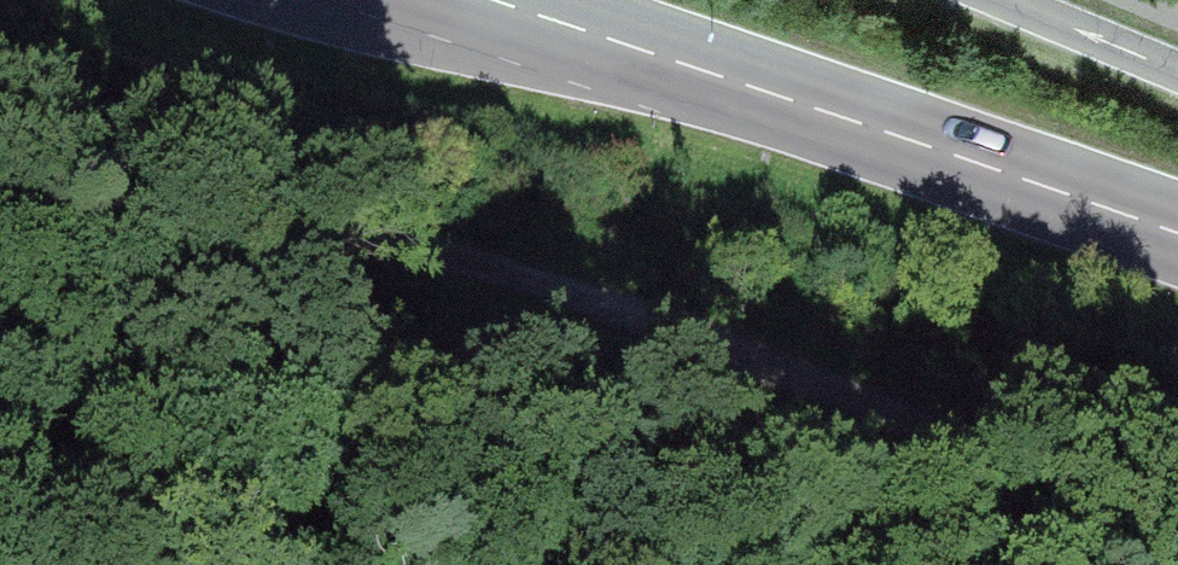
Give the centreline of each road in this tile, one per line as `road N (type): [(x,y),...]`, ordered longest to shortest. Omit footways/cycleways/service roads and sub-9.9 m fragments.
road 1 (track): [(0,149),(246,179),(584,280),(1177,523)]
road 2 (primary): [(1177,232),(484,0)]
road 3 (tertiary): [(1177,72),(1004,0)]

